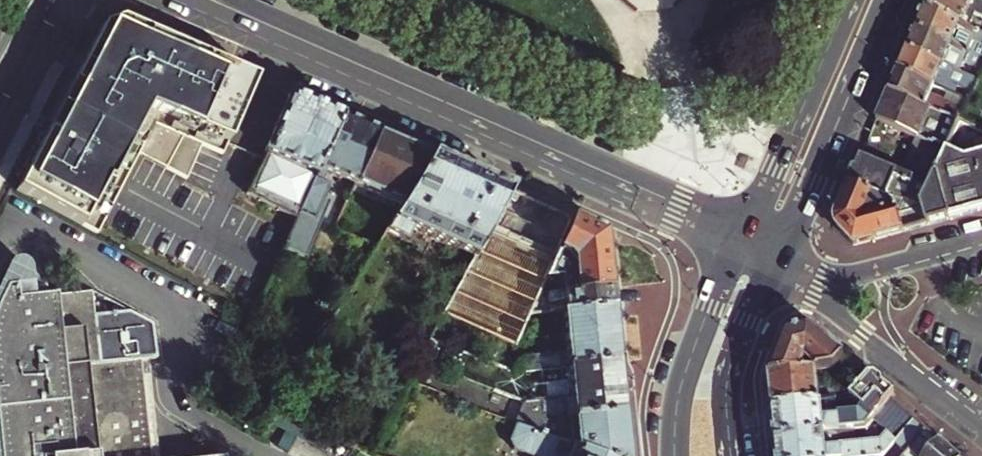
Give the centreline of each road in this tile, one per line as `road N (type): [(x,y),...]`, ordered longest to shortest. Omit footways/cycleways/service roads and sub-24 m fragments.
road 1 (secondary): [(166,0),(737,246)]
road 2 (secondary): [(748,224),(239,0)]
road 3 (residential): [(775,264),(981,427)]
road 4 (primary): [(786,241),(892,2)]
road 5 (primary): [(849,0),(748,224)]
road 6 (primary): [(737,246),(680,387),(674,455)]
road 7 (primary): [(775,264),(840,278),(981,241)]
road 8 (primary): [(731,455),(731,369),(775,264)]

